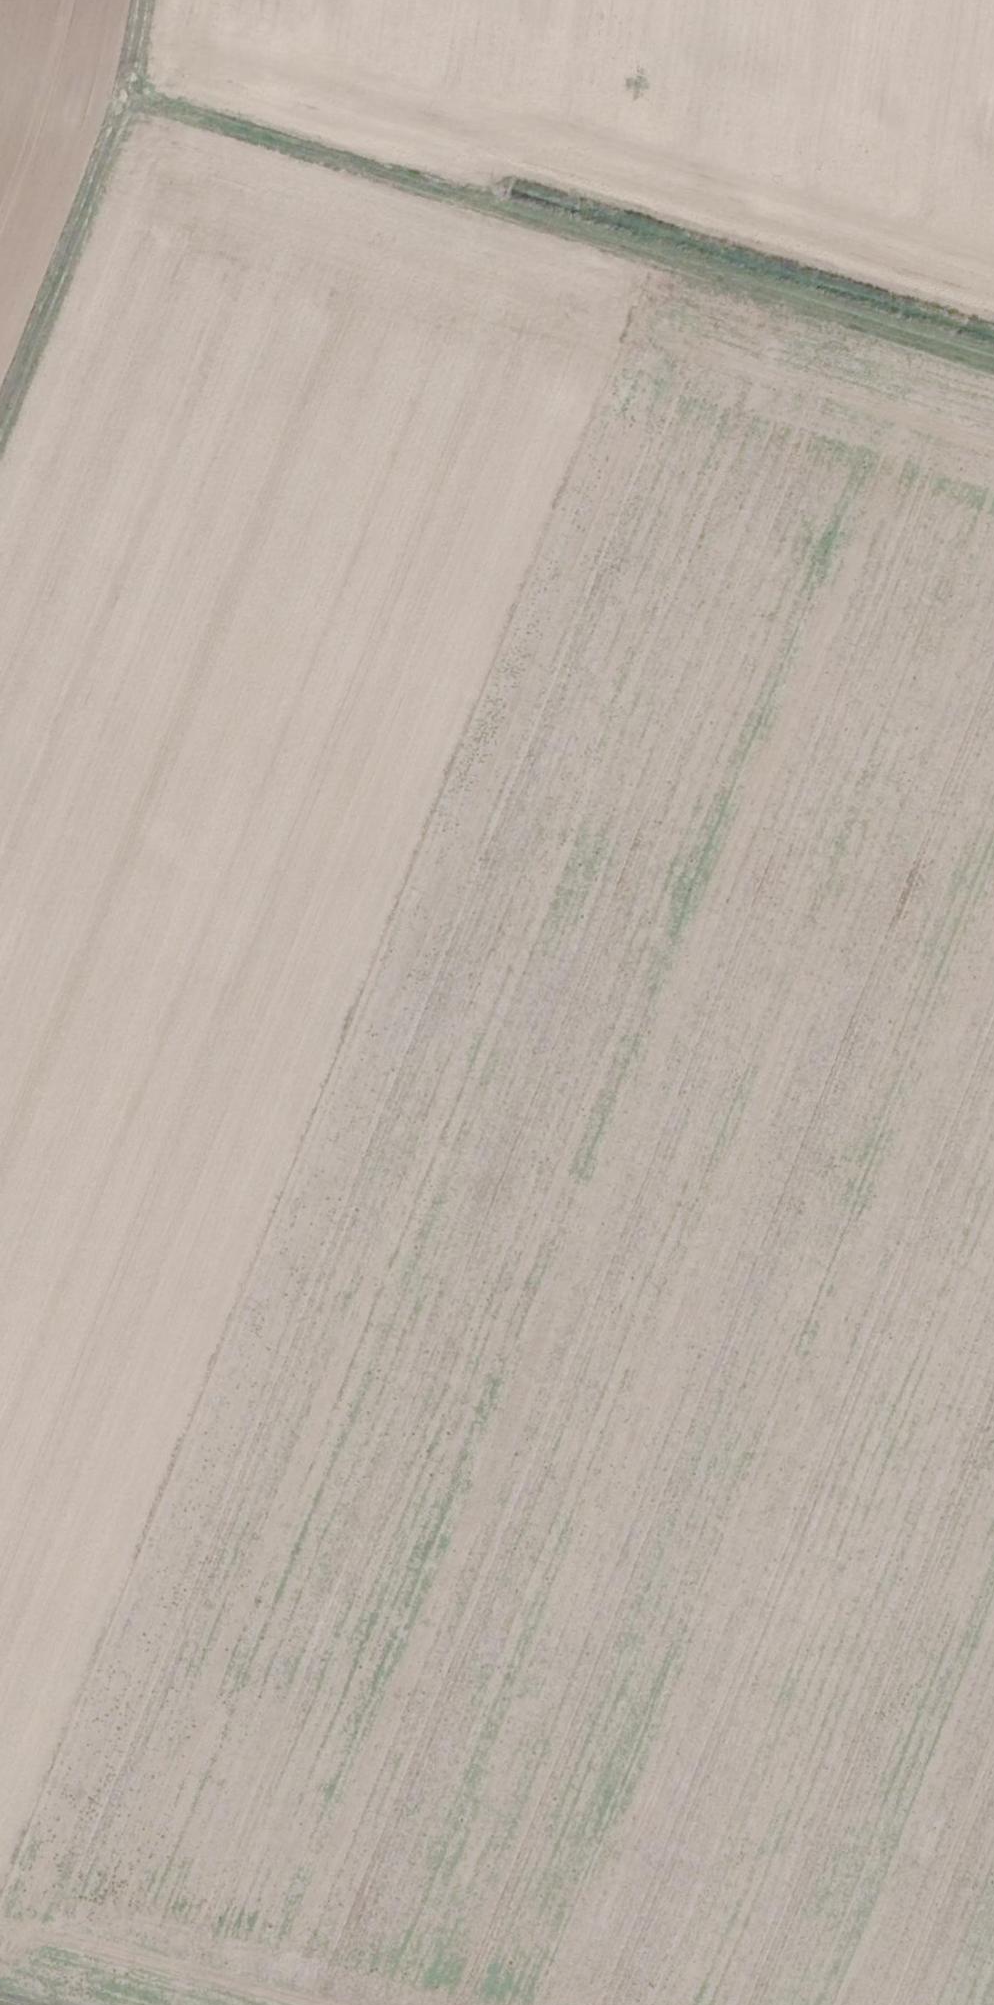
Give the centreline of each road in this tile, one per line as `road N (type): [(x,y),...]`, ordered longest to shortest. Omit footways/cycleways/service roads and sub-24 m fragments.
road 1 (track): [(0,78),(123,102),(993,352)]
road 2 (track): [(138,0),(123,102),(0,404)]

